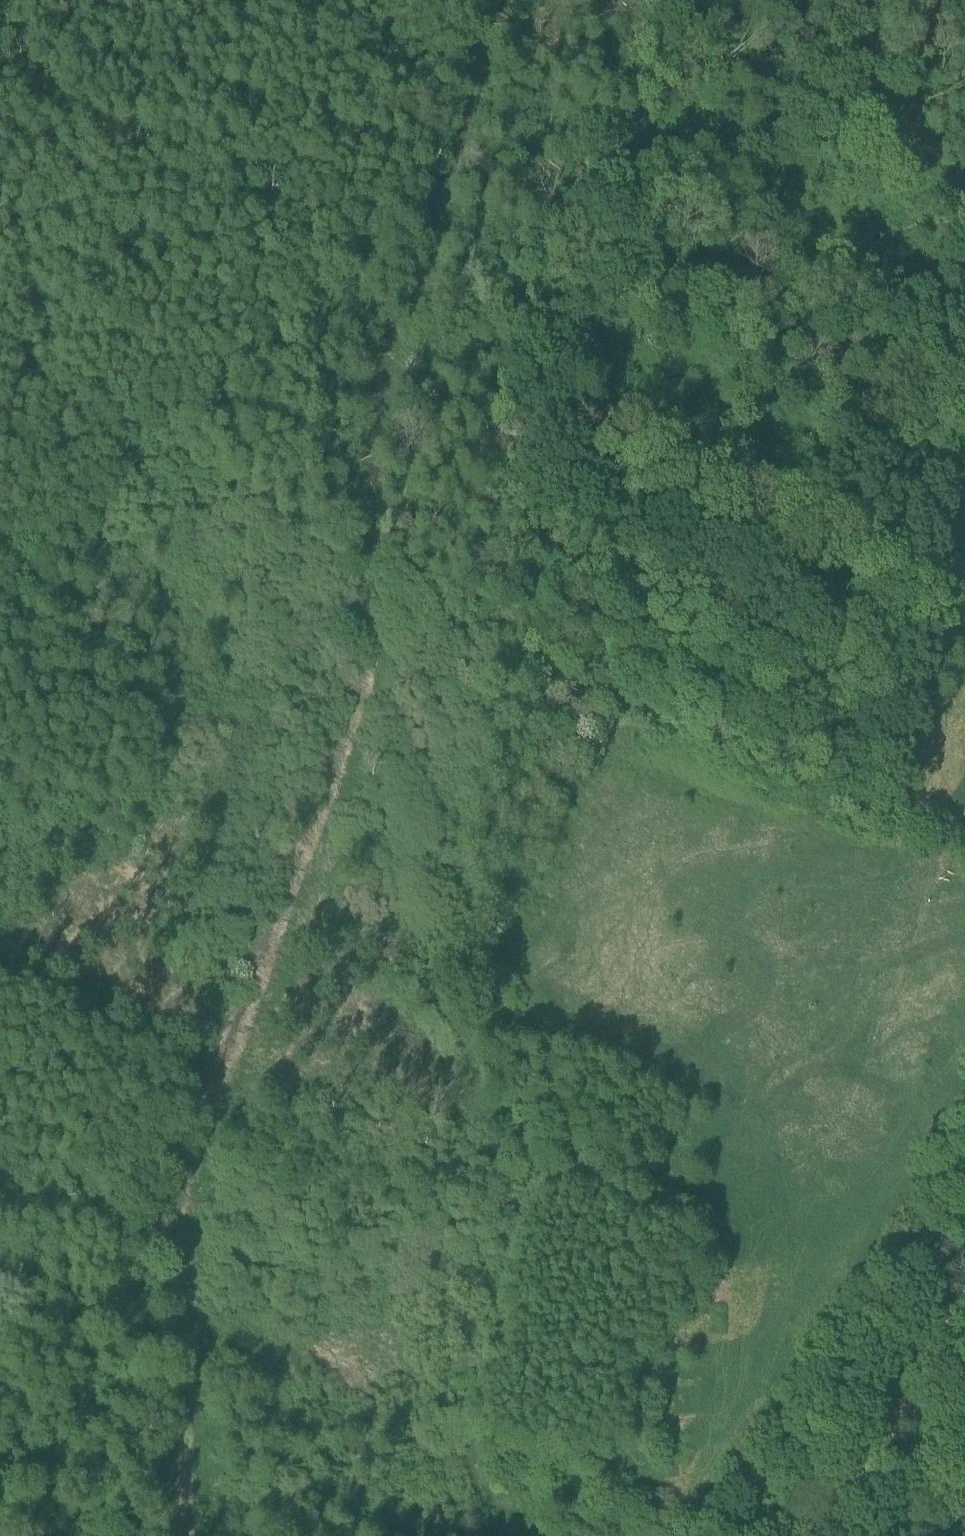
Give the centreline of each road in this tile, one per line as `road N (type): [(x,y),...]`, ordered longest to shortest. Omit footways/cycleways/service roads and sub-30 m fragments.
road 1 (track): [(204,1535),(197,1227),(207,1174),(382,696),(391,577)]
road 2 (track): [(702,1535),(964,1087)]

